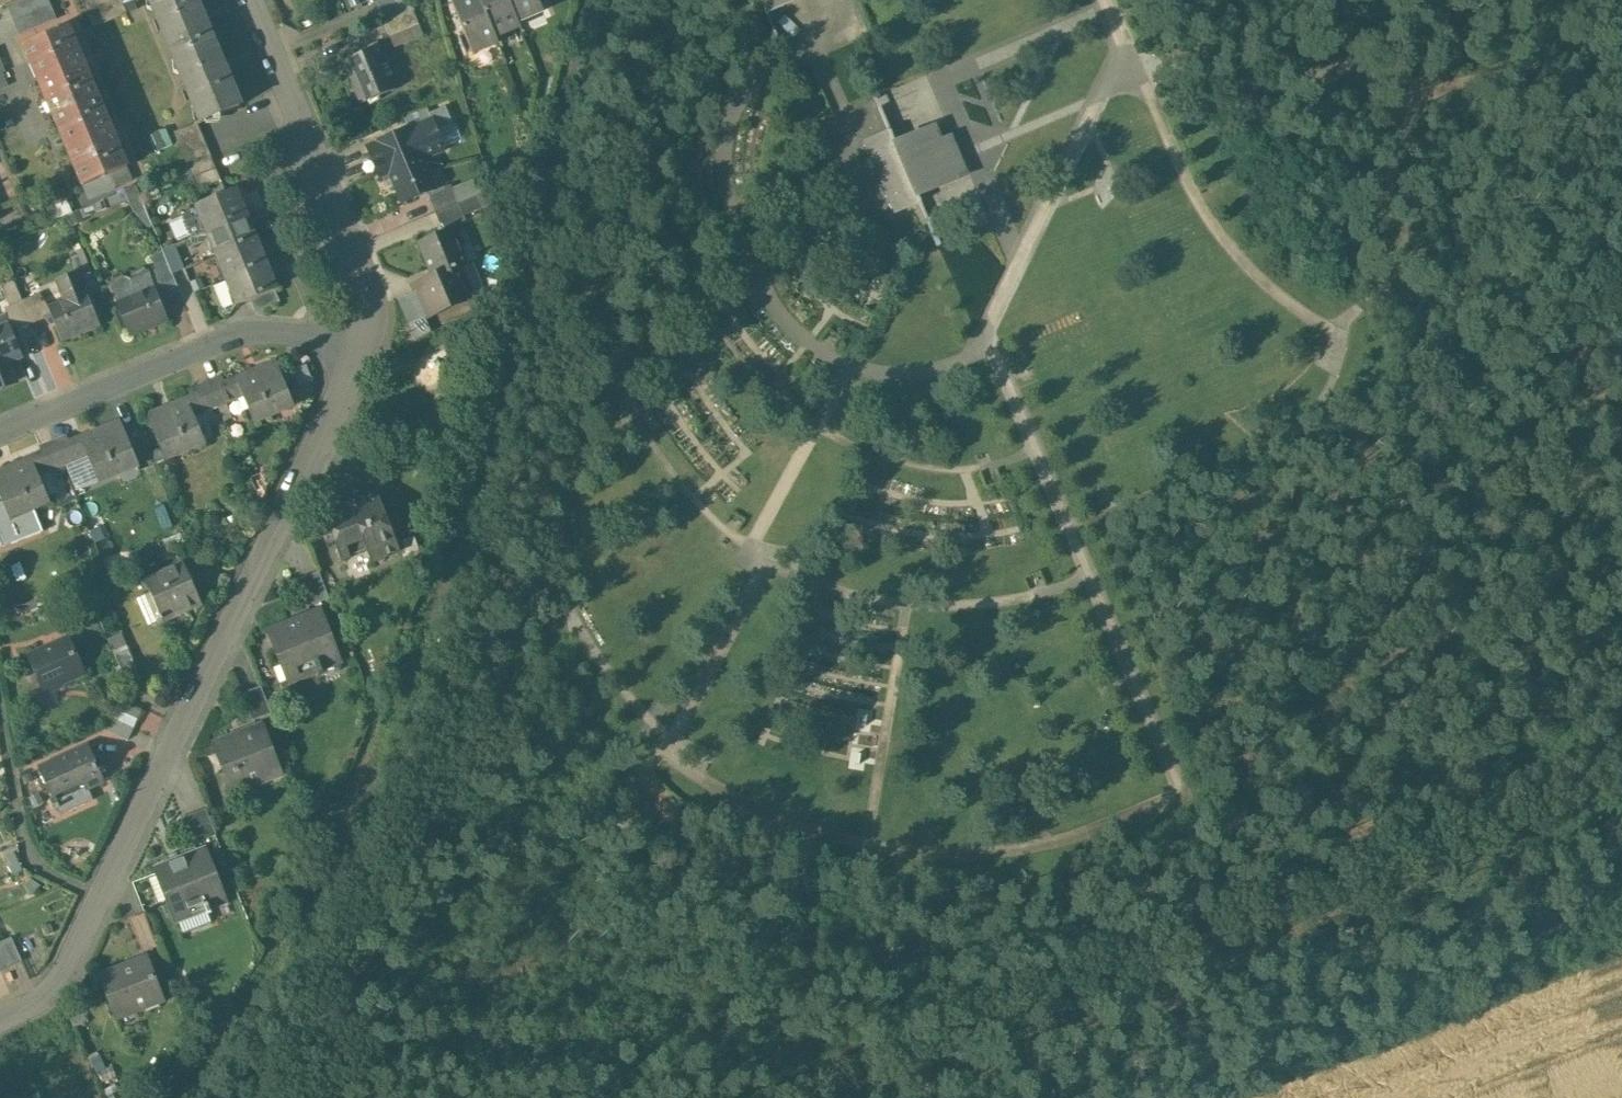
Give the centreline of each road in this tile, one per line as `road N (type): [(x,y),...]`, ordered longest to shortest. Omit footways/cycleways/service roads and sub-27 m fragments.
road 1 (residential): [(355,351),(63,978),(0,1026)]
road 2 (residential): [(252,0),(370,288),(370,318),(355,351)]
road 3 (residential): [(0,433),(236,336),(316,336),(355,351)]

